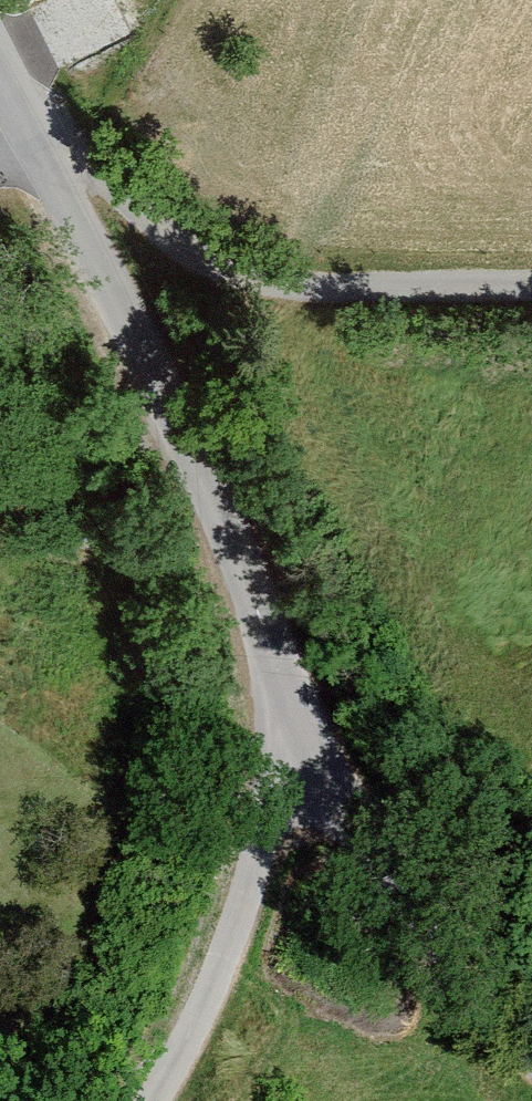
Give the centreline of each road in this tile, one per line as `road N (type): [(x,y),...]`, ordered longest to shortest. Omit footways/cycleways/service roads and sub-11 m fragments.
road 1 (unclassified): [(0,60),(123,249),(291,736)]
road 2 (track): [(123,249),(244,282),(531,283)]
road 3 (unclassified): [(291,736),(531,1069)]
road 4 (unclassified): [(291,736),(185,1066),(160,1100)]

